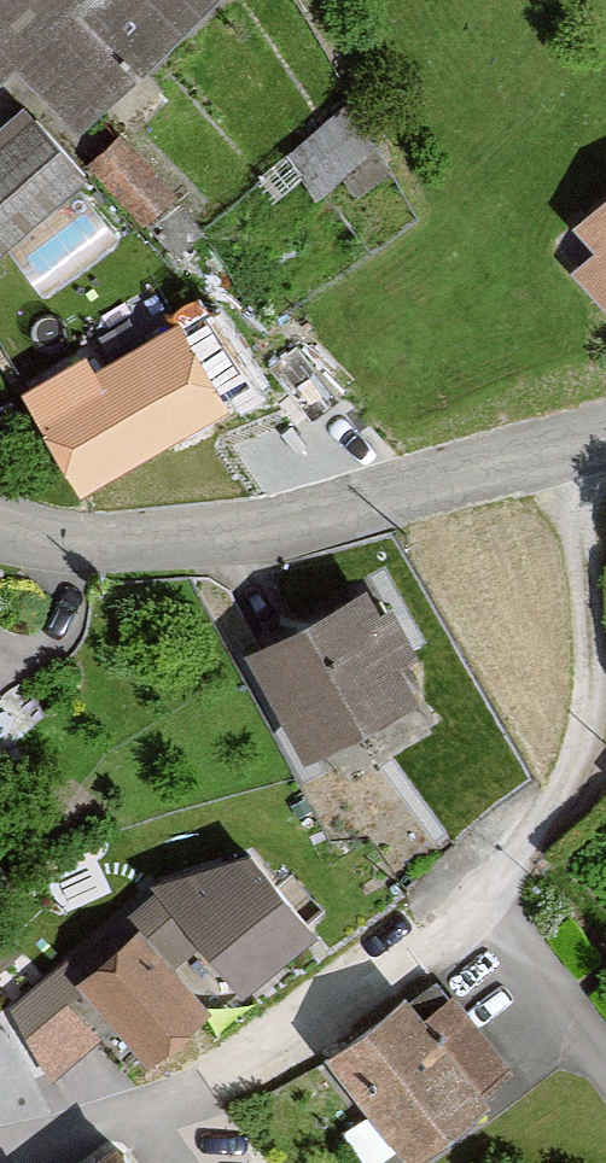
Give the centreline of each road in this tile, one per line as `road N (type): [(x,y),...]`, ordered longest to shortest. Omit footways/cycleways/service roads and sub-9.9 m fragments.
road 1 (residential): [(0,527),(77,544),(235,534),(605,447)]

